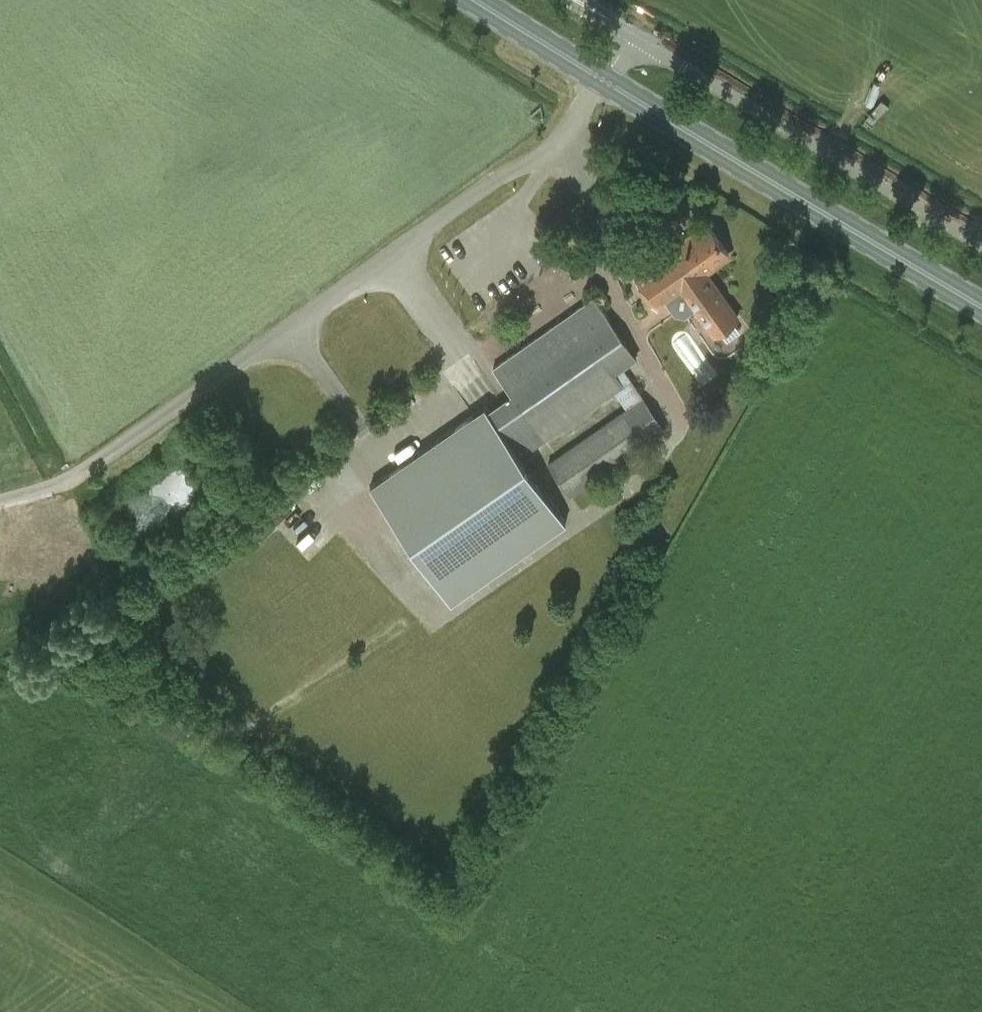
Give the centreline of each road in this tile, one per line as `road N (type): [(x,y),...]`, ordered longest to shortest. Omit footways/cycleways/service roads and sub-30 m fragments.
road 1 (unclassified): [(981,241),(634,33),(604,80)]
road 2 (primary): [(981,307),(604,80)]
road 3 (primary): [(604,80),(478,0)]

